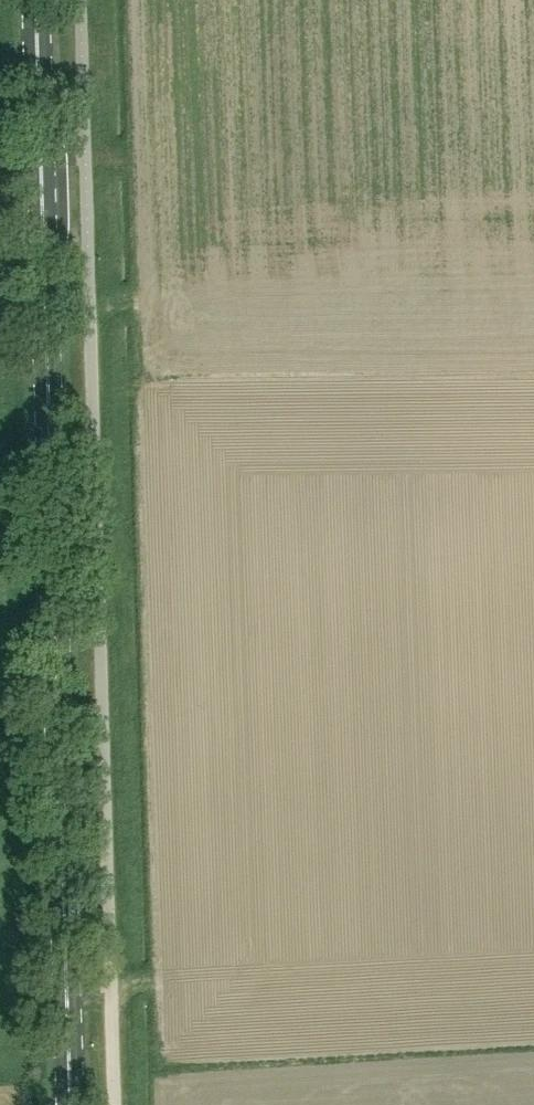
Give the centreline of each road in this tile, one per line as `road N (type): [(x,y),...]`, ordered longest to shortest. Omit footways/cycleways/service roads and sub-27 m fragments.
road 1 (primary): [(67,1104),(37,0)]
road 2 (unclassified): [(86,306),(111,1104)]

